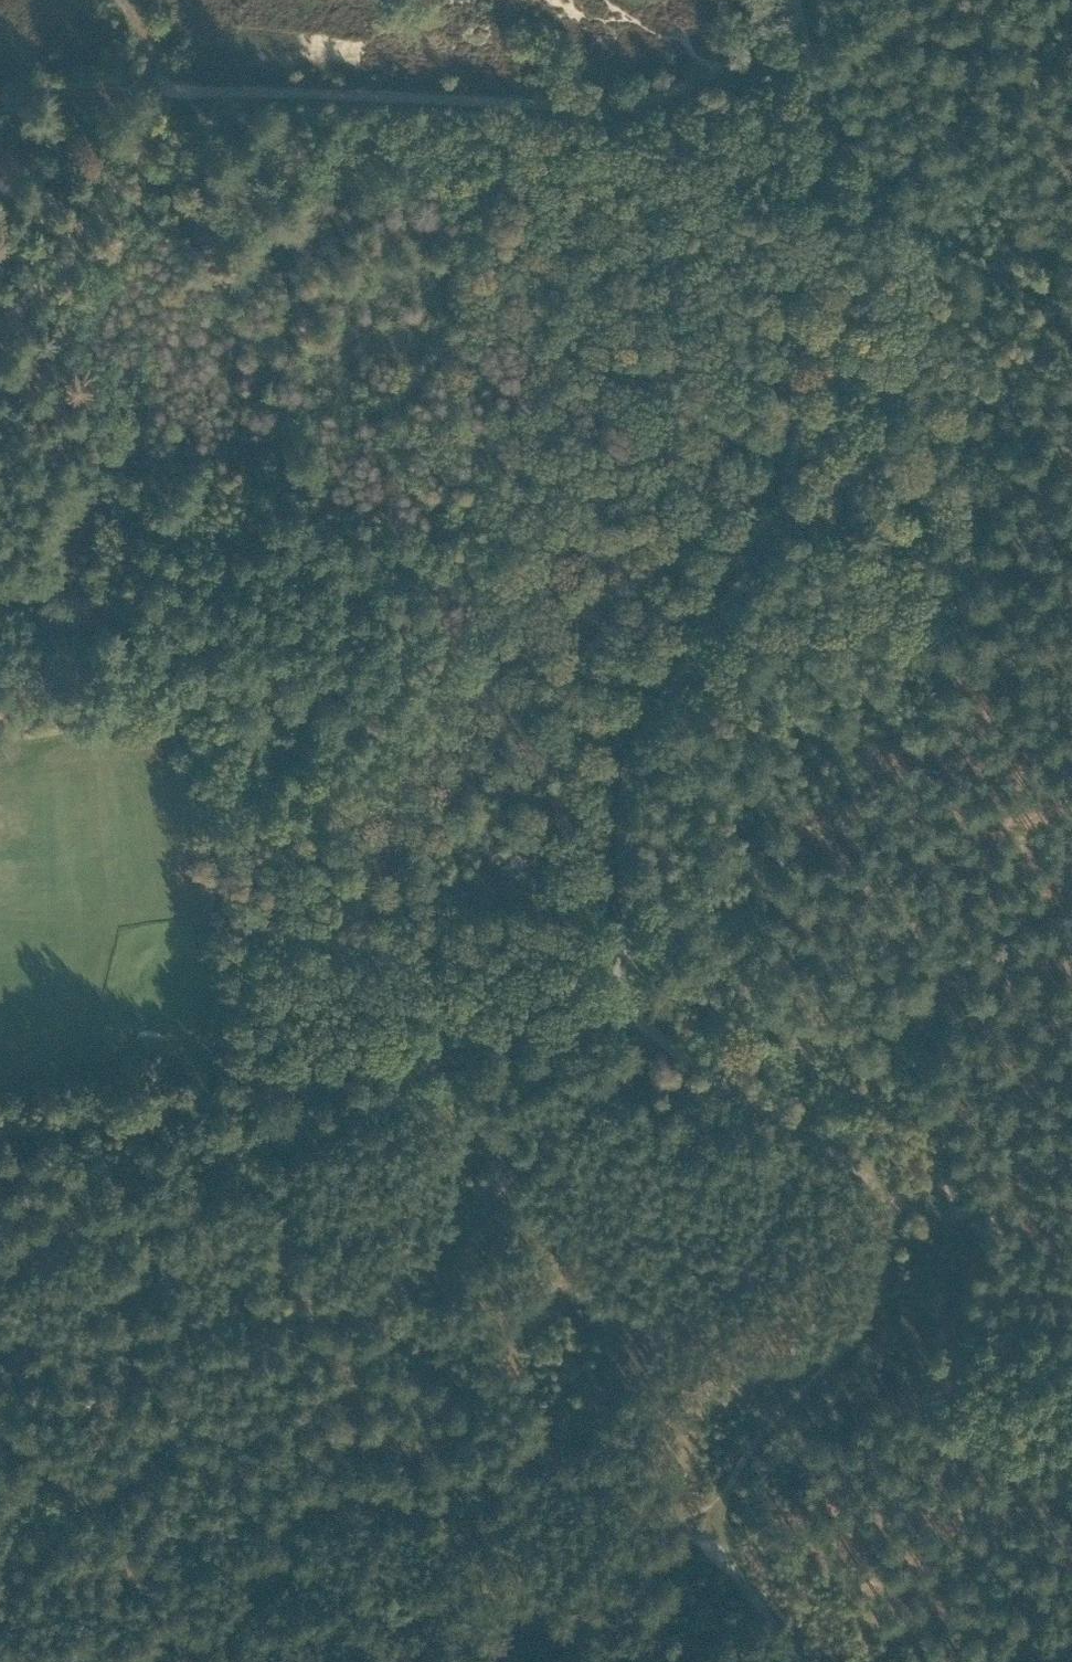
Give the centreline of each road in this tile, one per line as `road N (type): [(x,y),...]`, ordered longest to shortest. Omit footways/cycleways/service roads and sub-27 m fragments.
road 1 (track): [(790,0),(752,38),(660,82),(496,90),(320,84),(159,96)]
road 2 (track): [(159,96),(0,103)]

